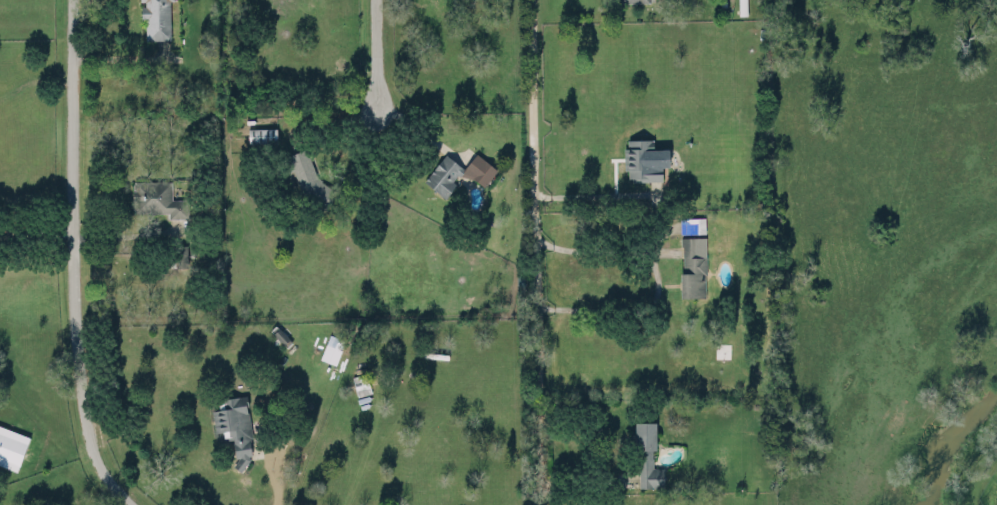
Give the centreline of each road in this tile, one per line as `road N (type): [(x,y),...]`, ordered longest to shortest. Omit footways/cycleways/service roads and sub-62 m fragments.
road 1 (residential): [(132,504),(97,463),(81,403),(71,0)]
road 2 (residential): [(532,0),(548,504)]

